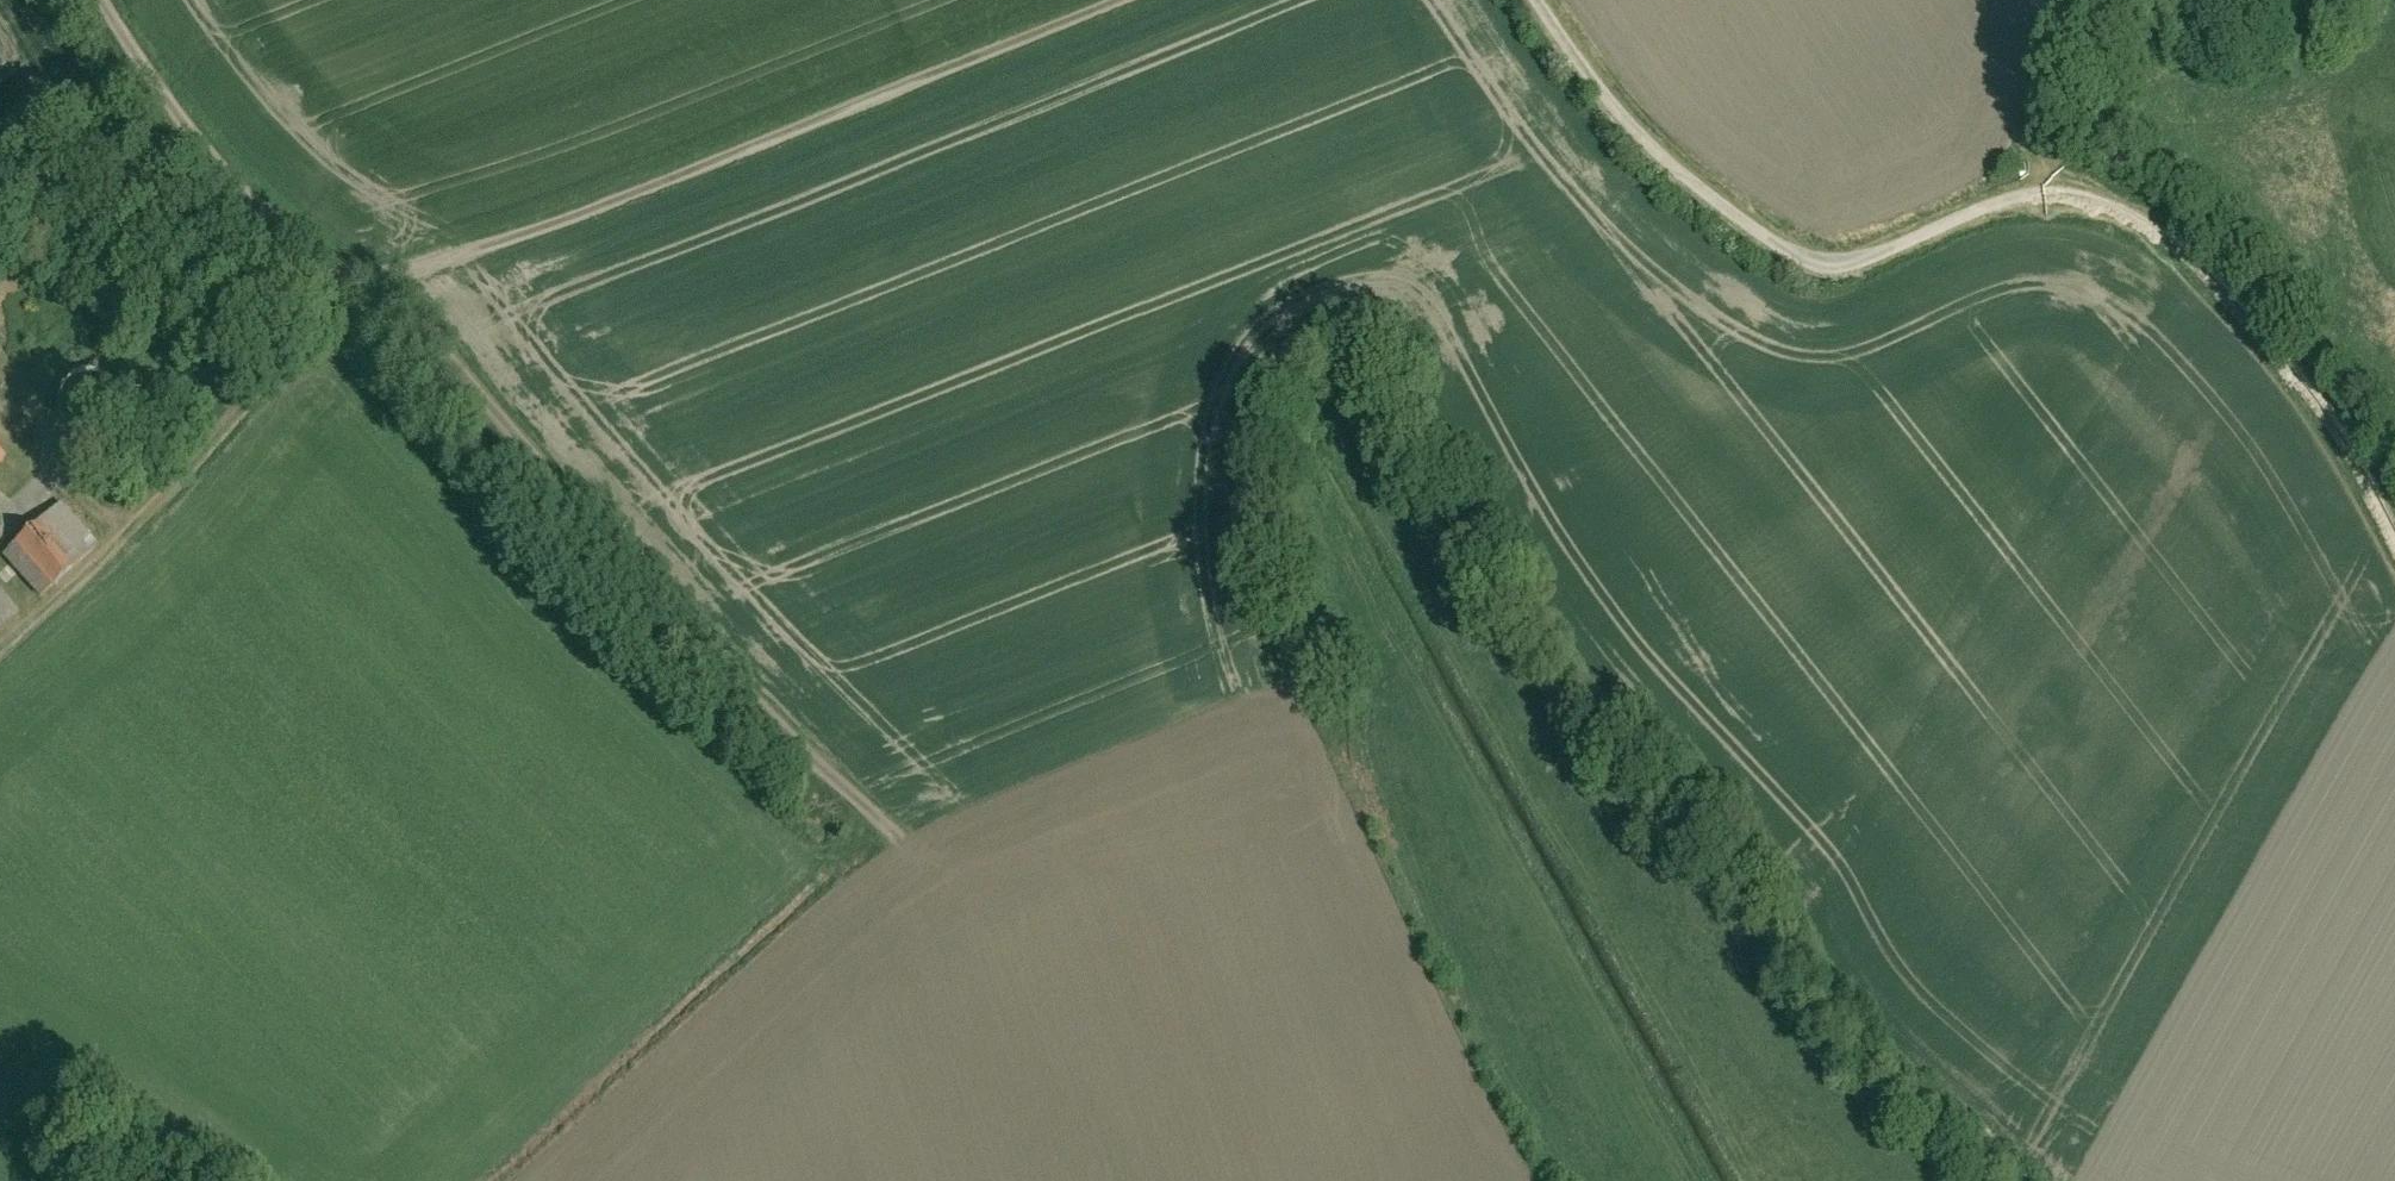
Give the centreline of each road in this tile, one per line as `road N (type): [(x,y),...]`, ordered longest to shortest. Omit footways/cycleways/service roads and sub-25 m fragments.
road 1 (track): [(1124,0),(641,191),(397,273),(302,251),(116,0)]
road 2 (track): [(1544,0),(1618,101),(1774,243),(1836,261),(2044,187),(2127,204),(2173,226),(2296,354),(2394,506)]
road 3 (track): [(2044,187),(2031,106),(2044,45),(2063,18),(2096,0)]

